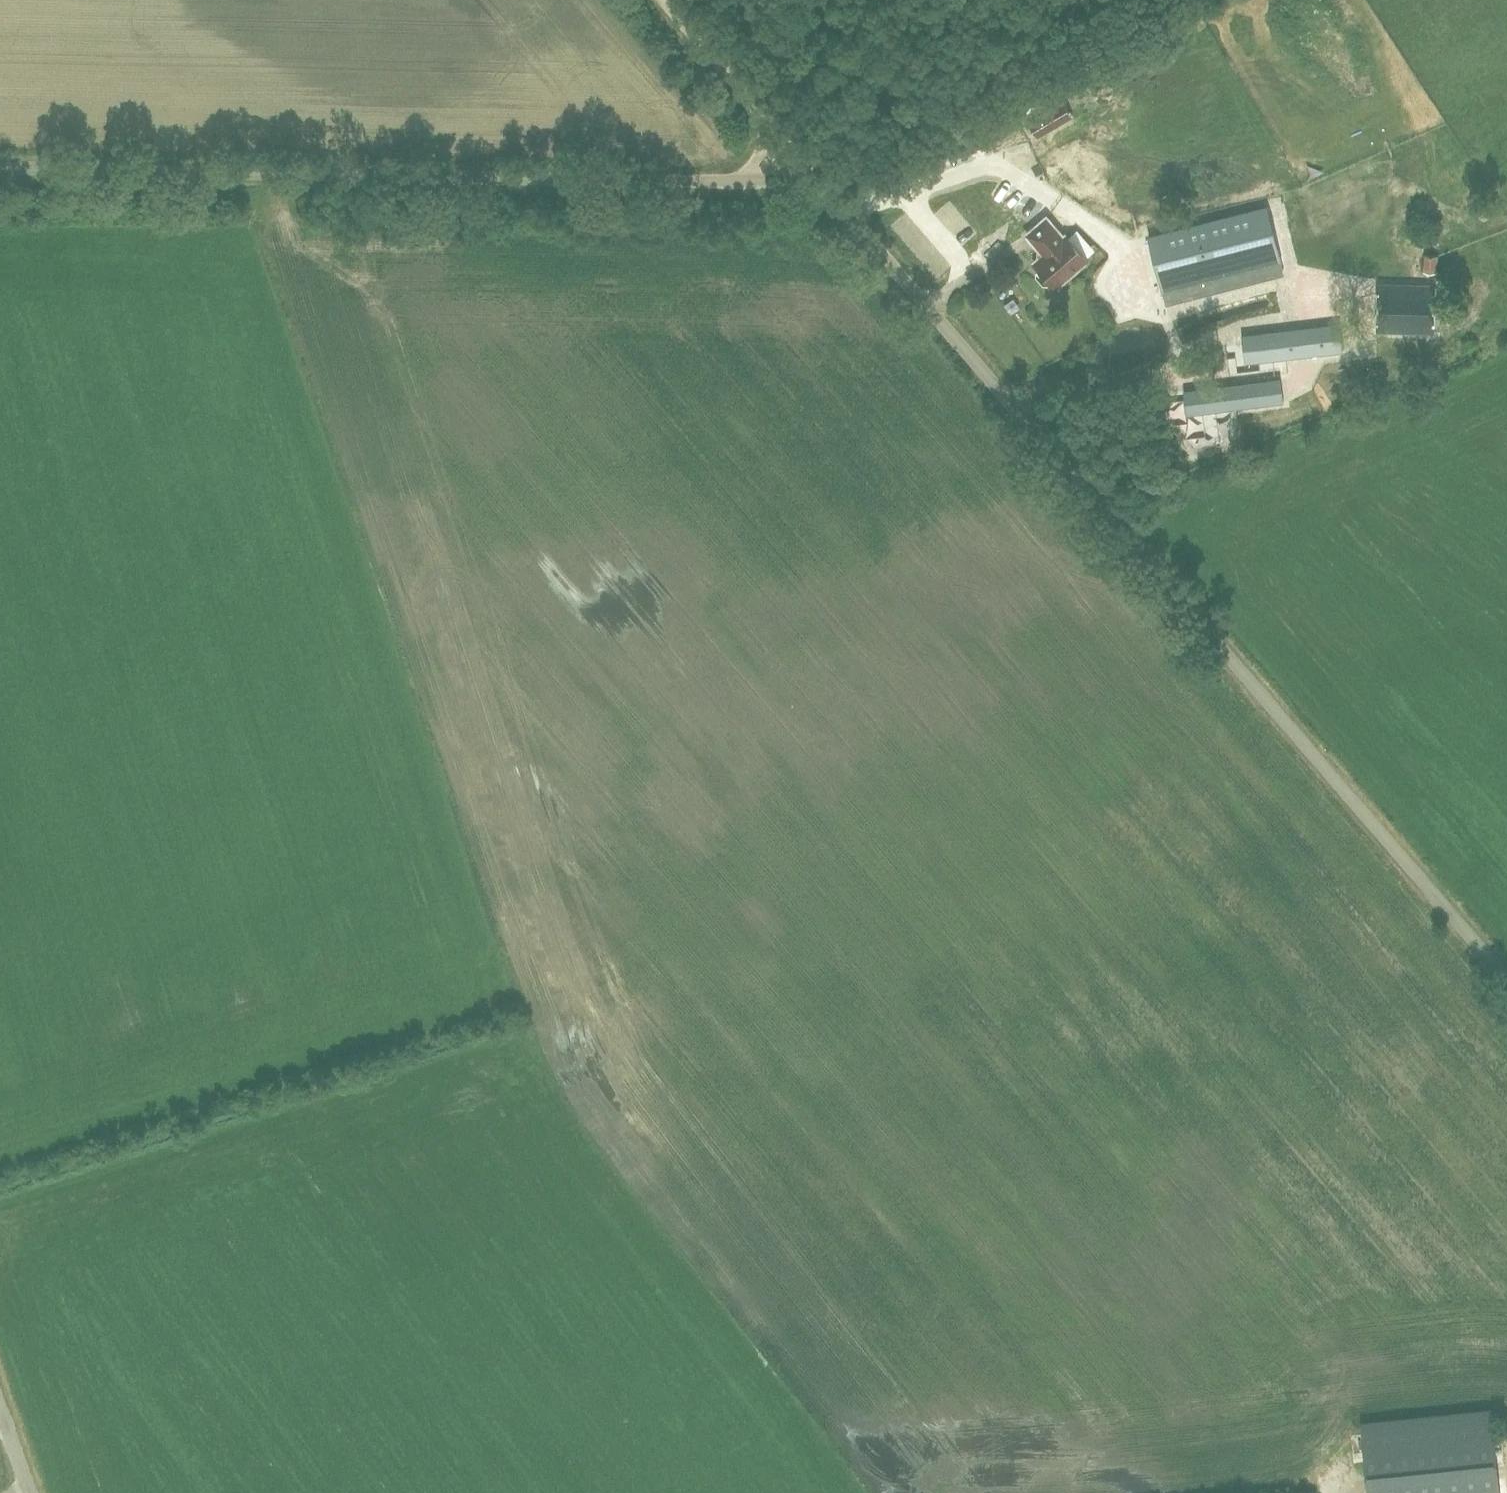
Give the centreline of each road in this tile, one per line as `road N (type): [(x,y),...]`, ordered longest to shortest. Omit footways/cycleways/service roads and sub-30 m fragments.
road 1 (unclassified): [(1506,979),(797,163)]
road 2 (unclassified): [(797,163),(722,182),(0,170)]
road 3 (unclassified): [(797,163),(665,0)]

